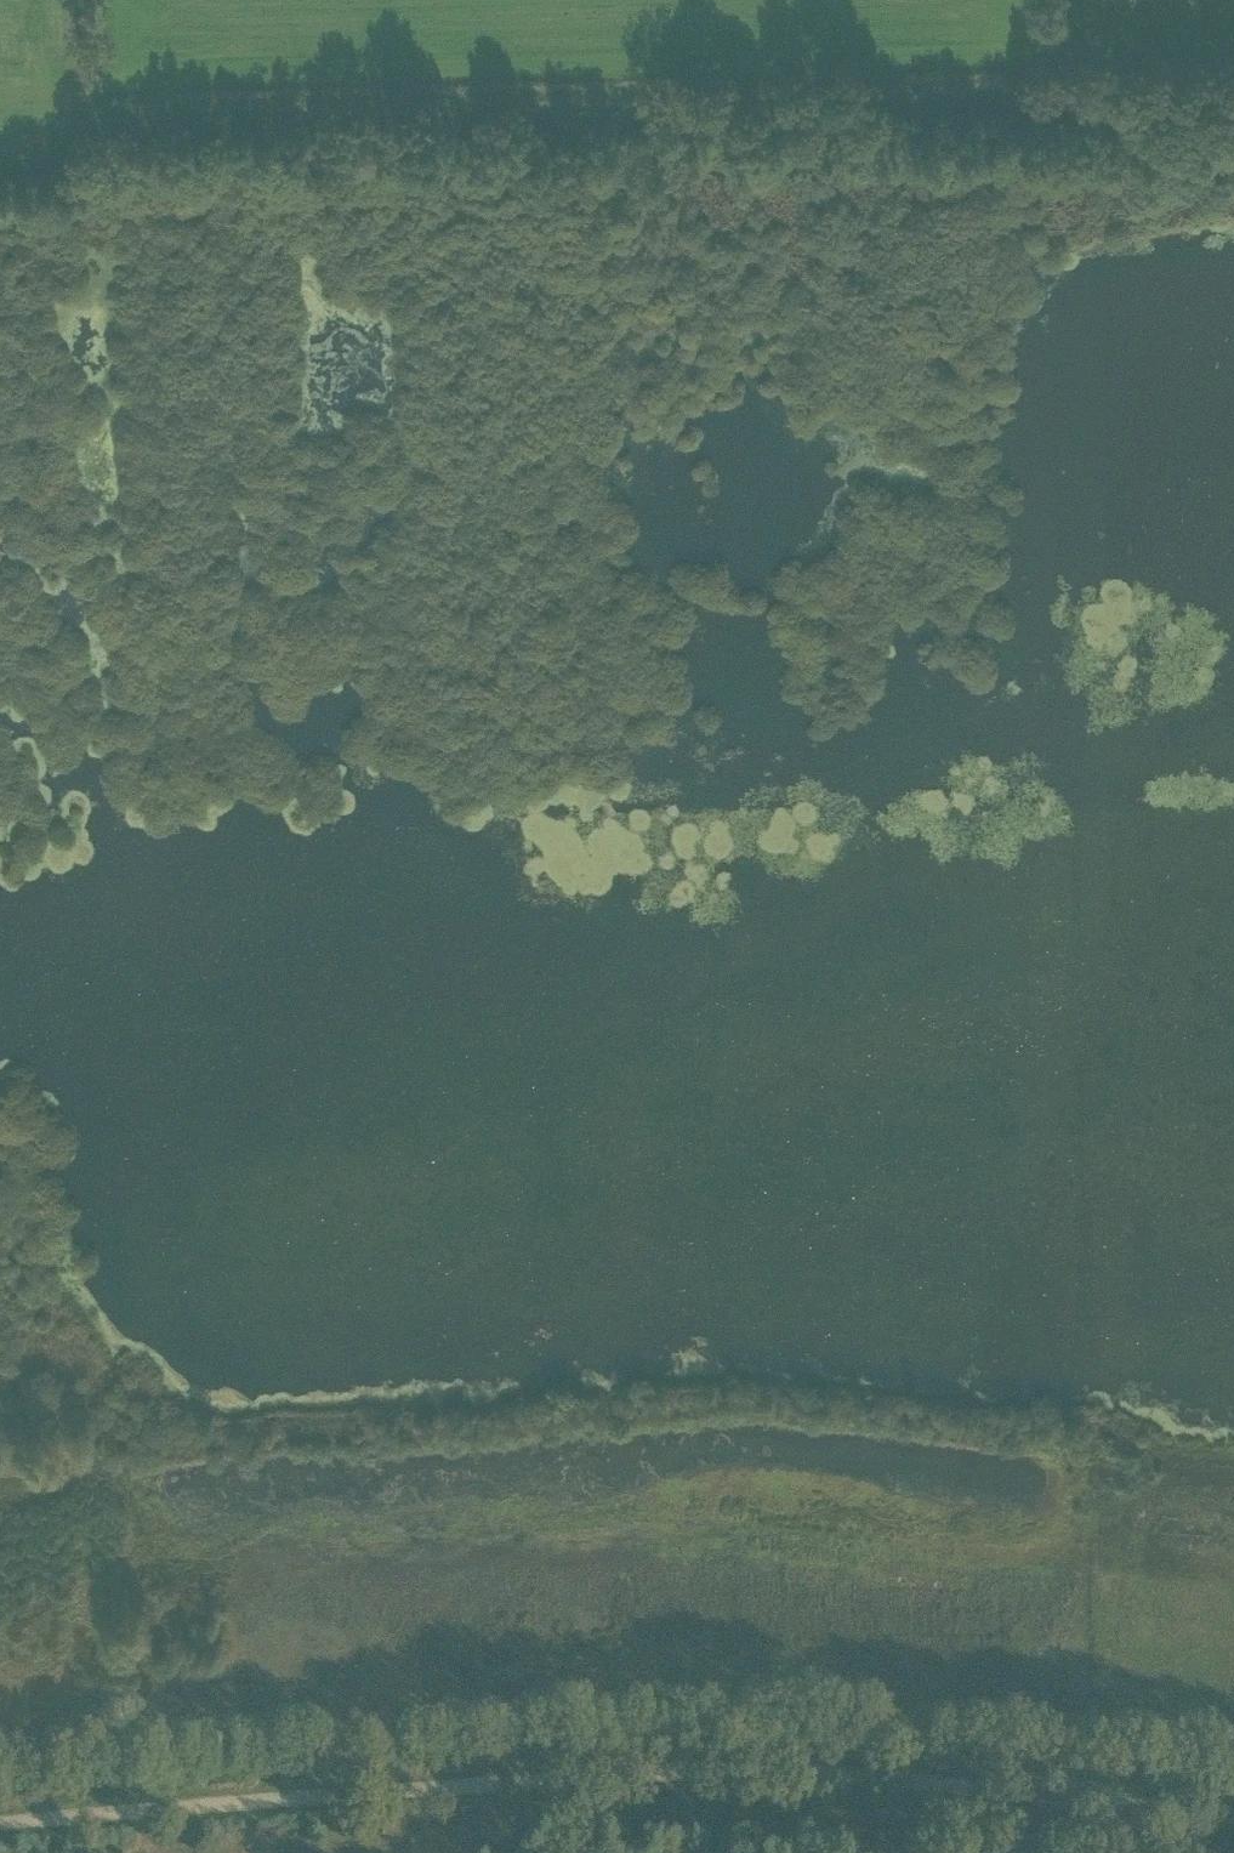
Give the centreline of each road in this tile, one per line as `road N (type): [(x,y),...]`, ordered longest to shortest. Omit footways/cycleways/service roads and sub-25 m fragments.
road 1 (unclassified): [(1233,1804),(842,1765),(706,1764),(0,1827)]

